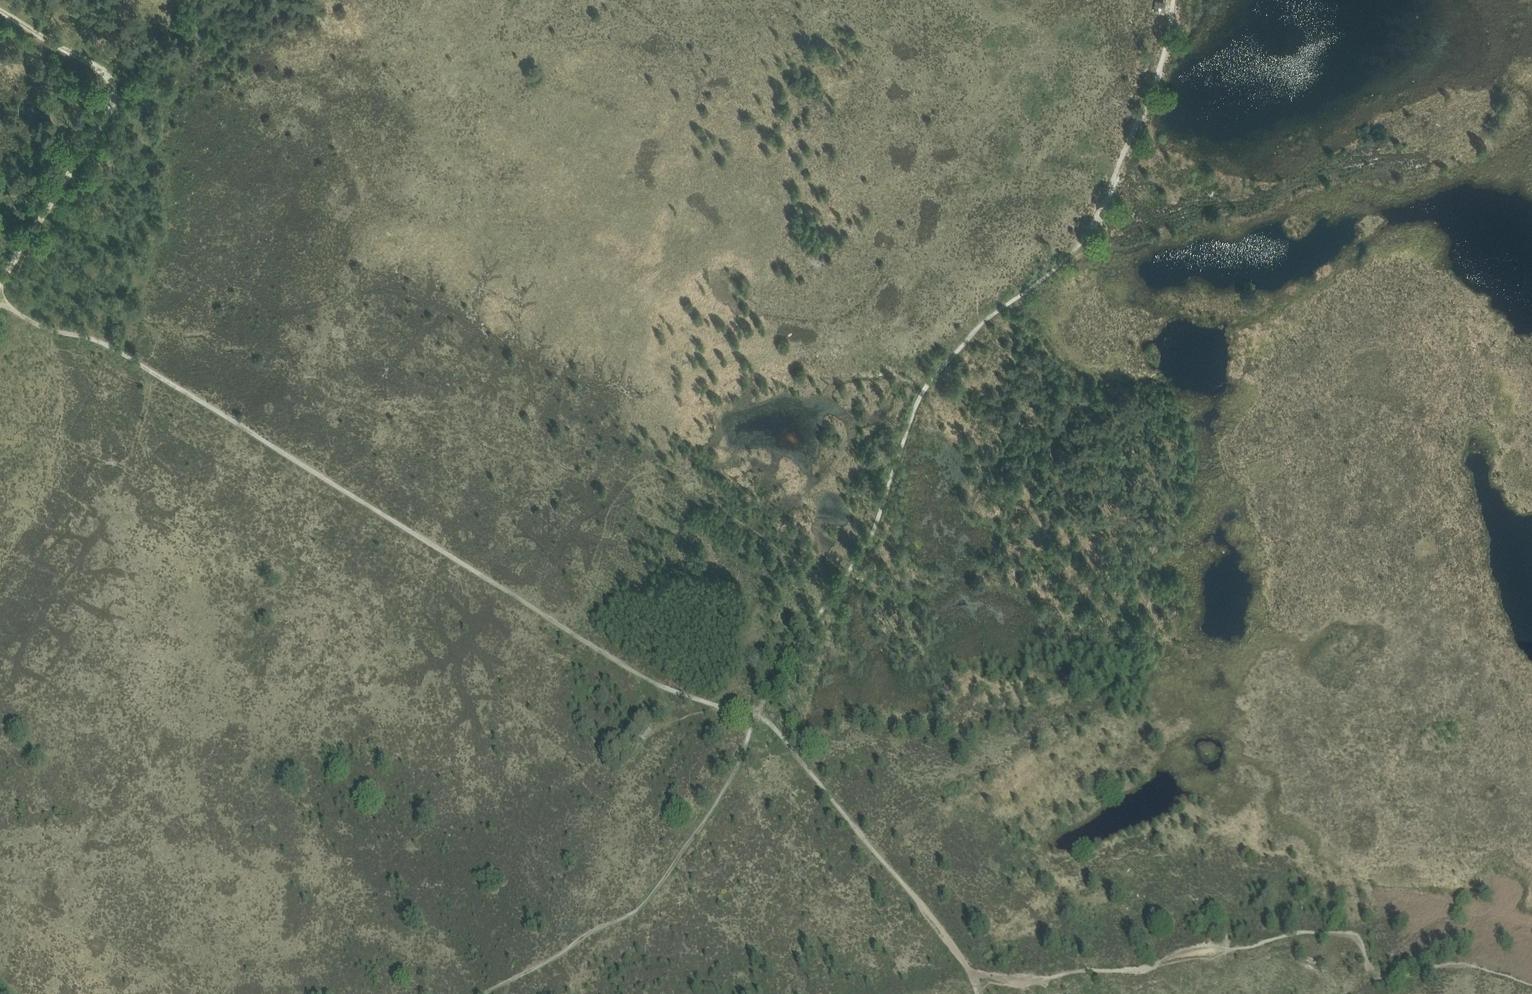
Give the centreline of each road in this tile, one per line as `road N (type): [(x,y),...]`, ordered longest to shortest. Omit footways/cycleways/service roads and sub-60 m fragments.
road 1 (track): [(0,301),(37,325),(106,344),(137,362),(652,682),(757,712)]
road 2 (track): [(757,712),(860,554),(928,383),(982,323),(1088,234),(1156,78),(1174,0)]
road 3 (track): [(127,79),(0,283)]
road 4 (track): [(0,4),(127,79)]

